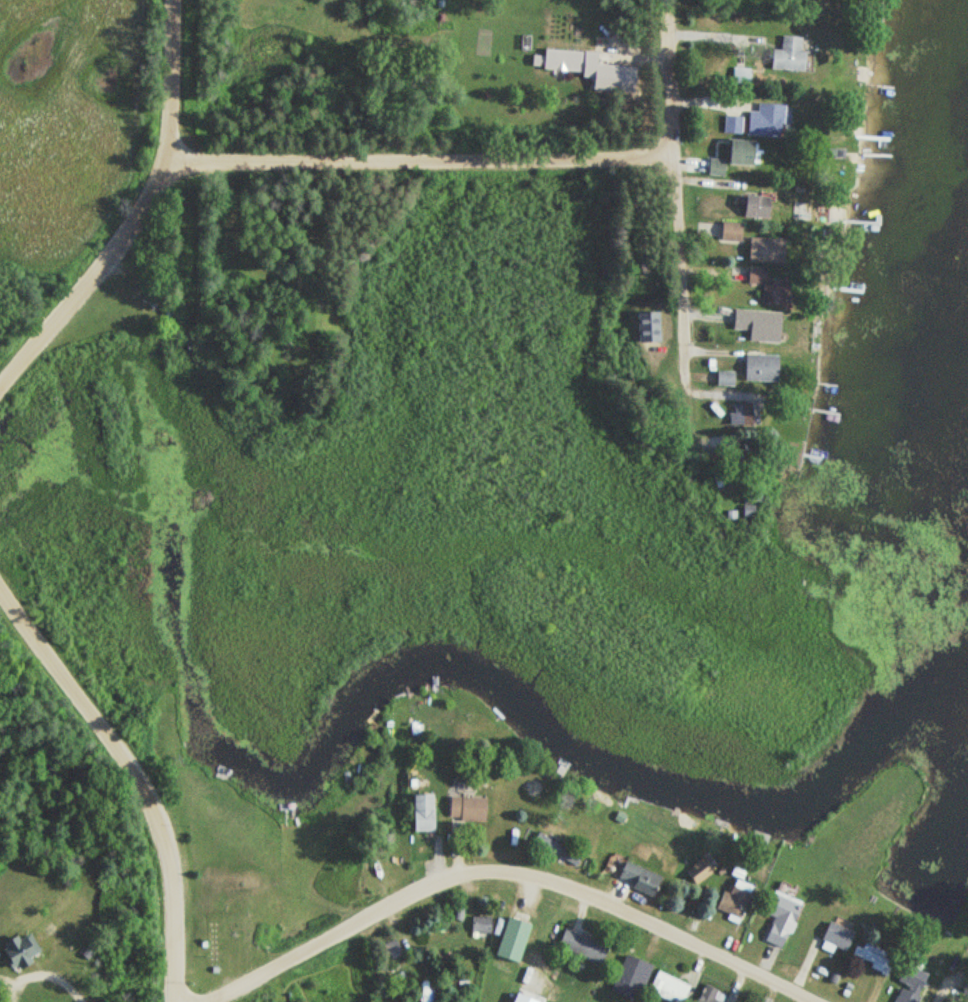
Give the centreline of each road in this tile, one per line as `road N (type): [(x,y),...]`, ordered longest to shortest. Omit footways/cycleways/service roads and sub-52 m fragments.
road 1 (residential): [(192,1001),(467,858),(527,849),(849,1001)]
road 2 (residential): [(173,158),(672,156)]
road 3 (residential): [(171,1001),(175,859),(155,804),(0,589)]
road 4 (residential): [(0,384),(110,262),(173,158),(173,0)]
road 5 (residential): [(686,349),(664,0)]

